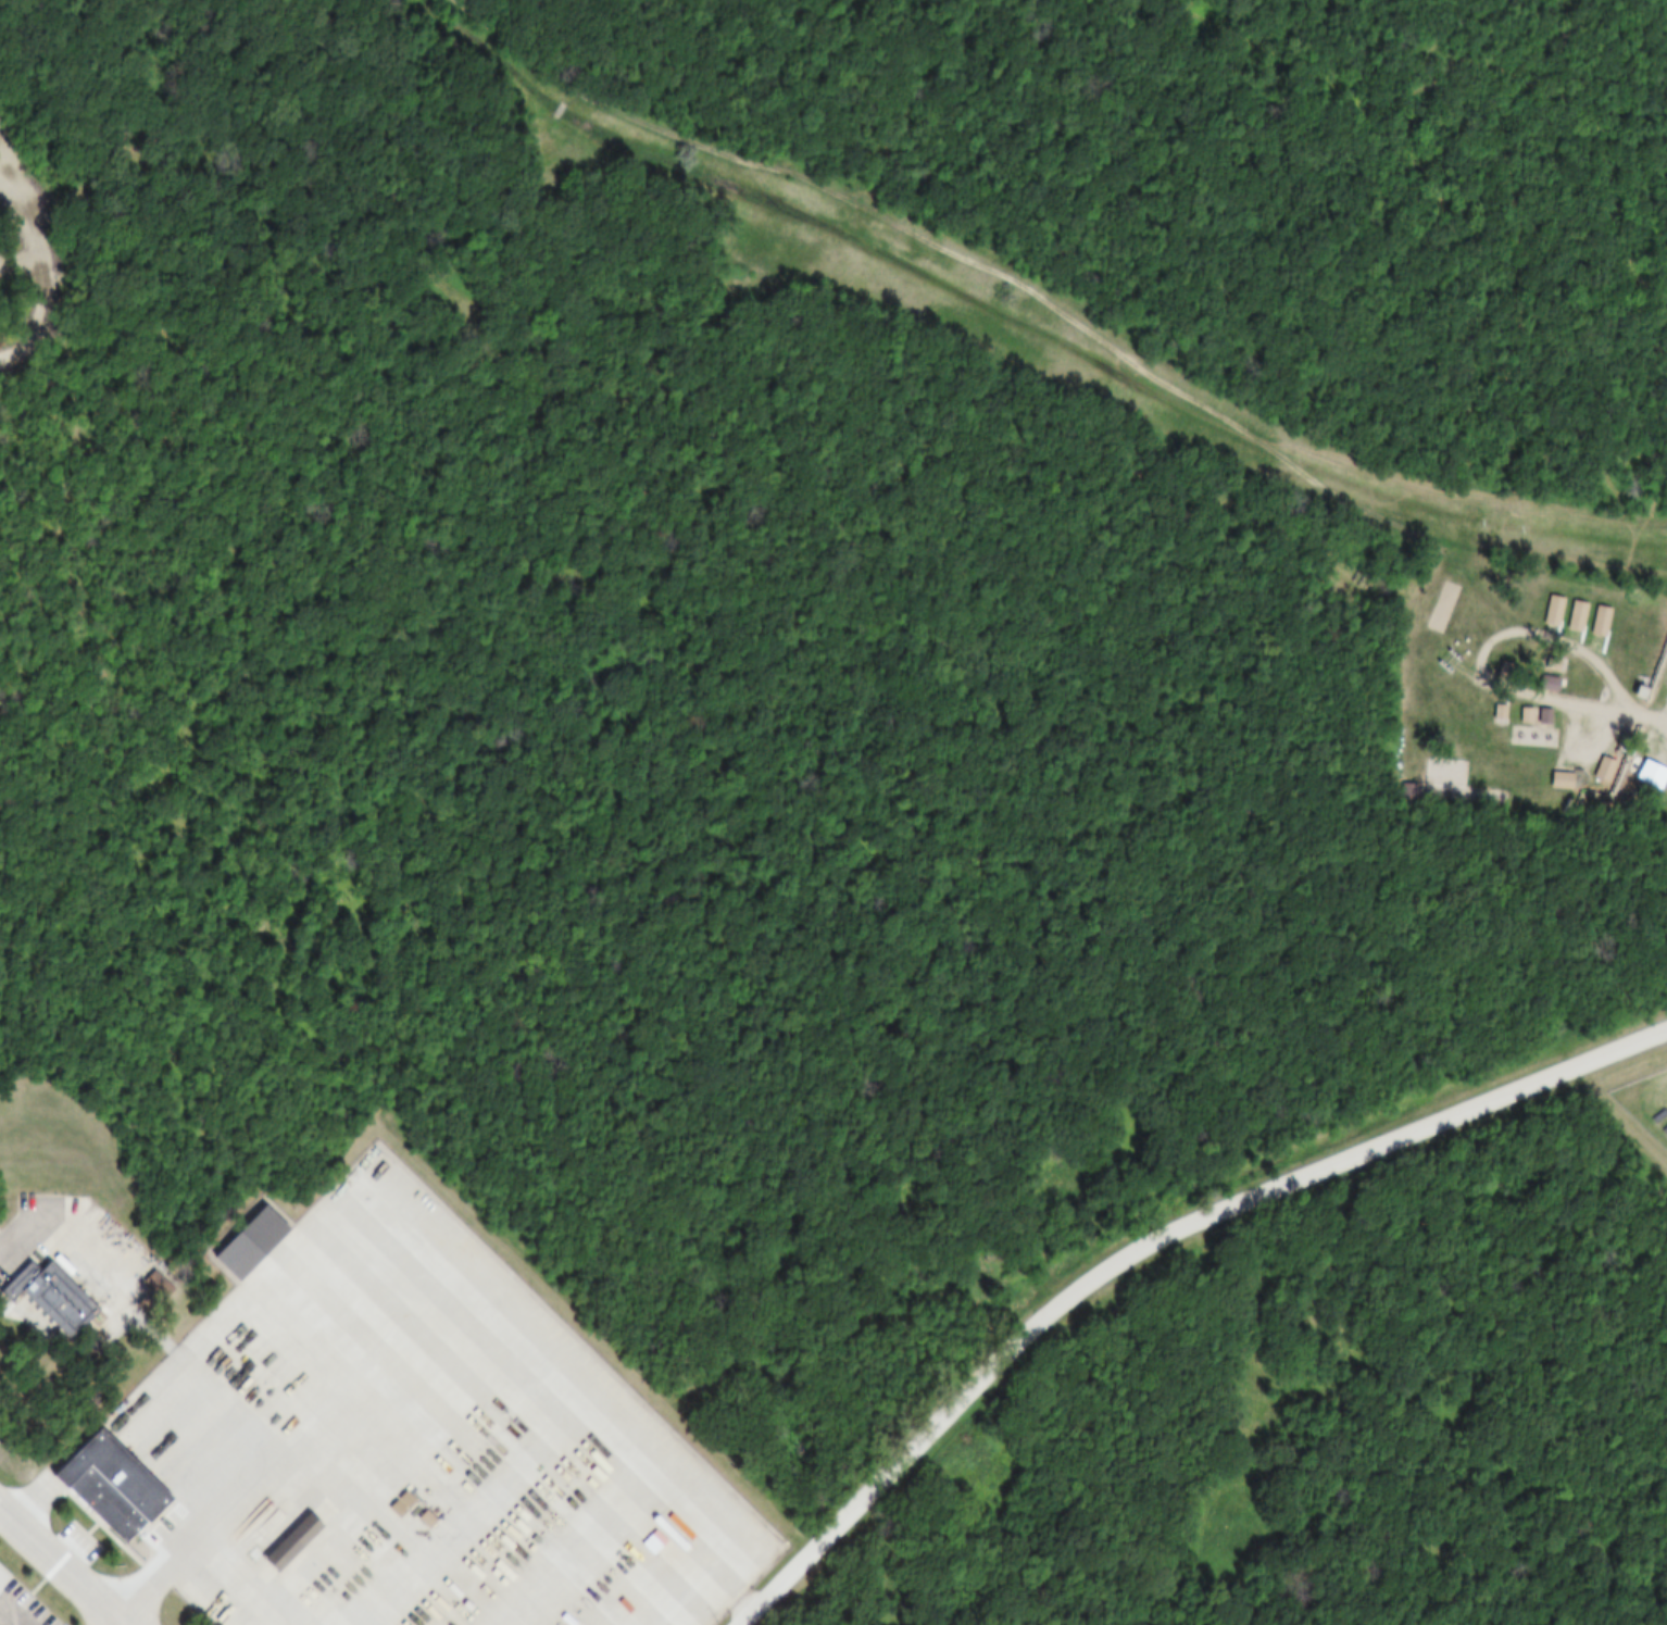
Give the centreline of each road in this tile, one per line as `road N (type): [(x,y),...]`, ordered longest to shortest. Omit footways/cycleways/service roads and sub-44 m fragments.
road 1 (residential): [(1666,1024),(1181,1222),(1105,1264),(1033,1323),(743,1624)]
road 2 (residential): [(140,1624),(0,1507)]

